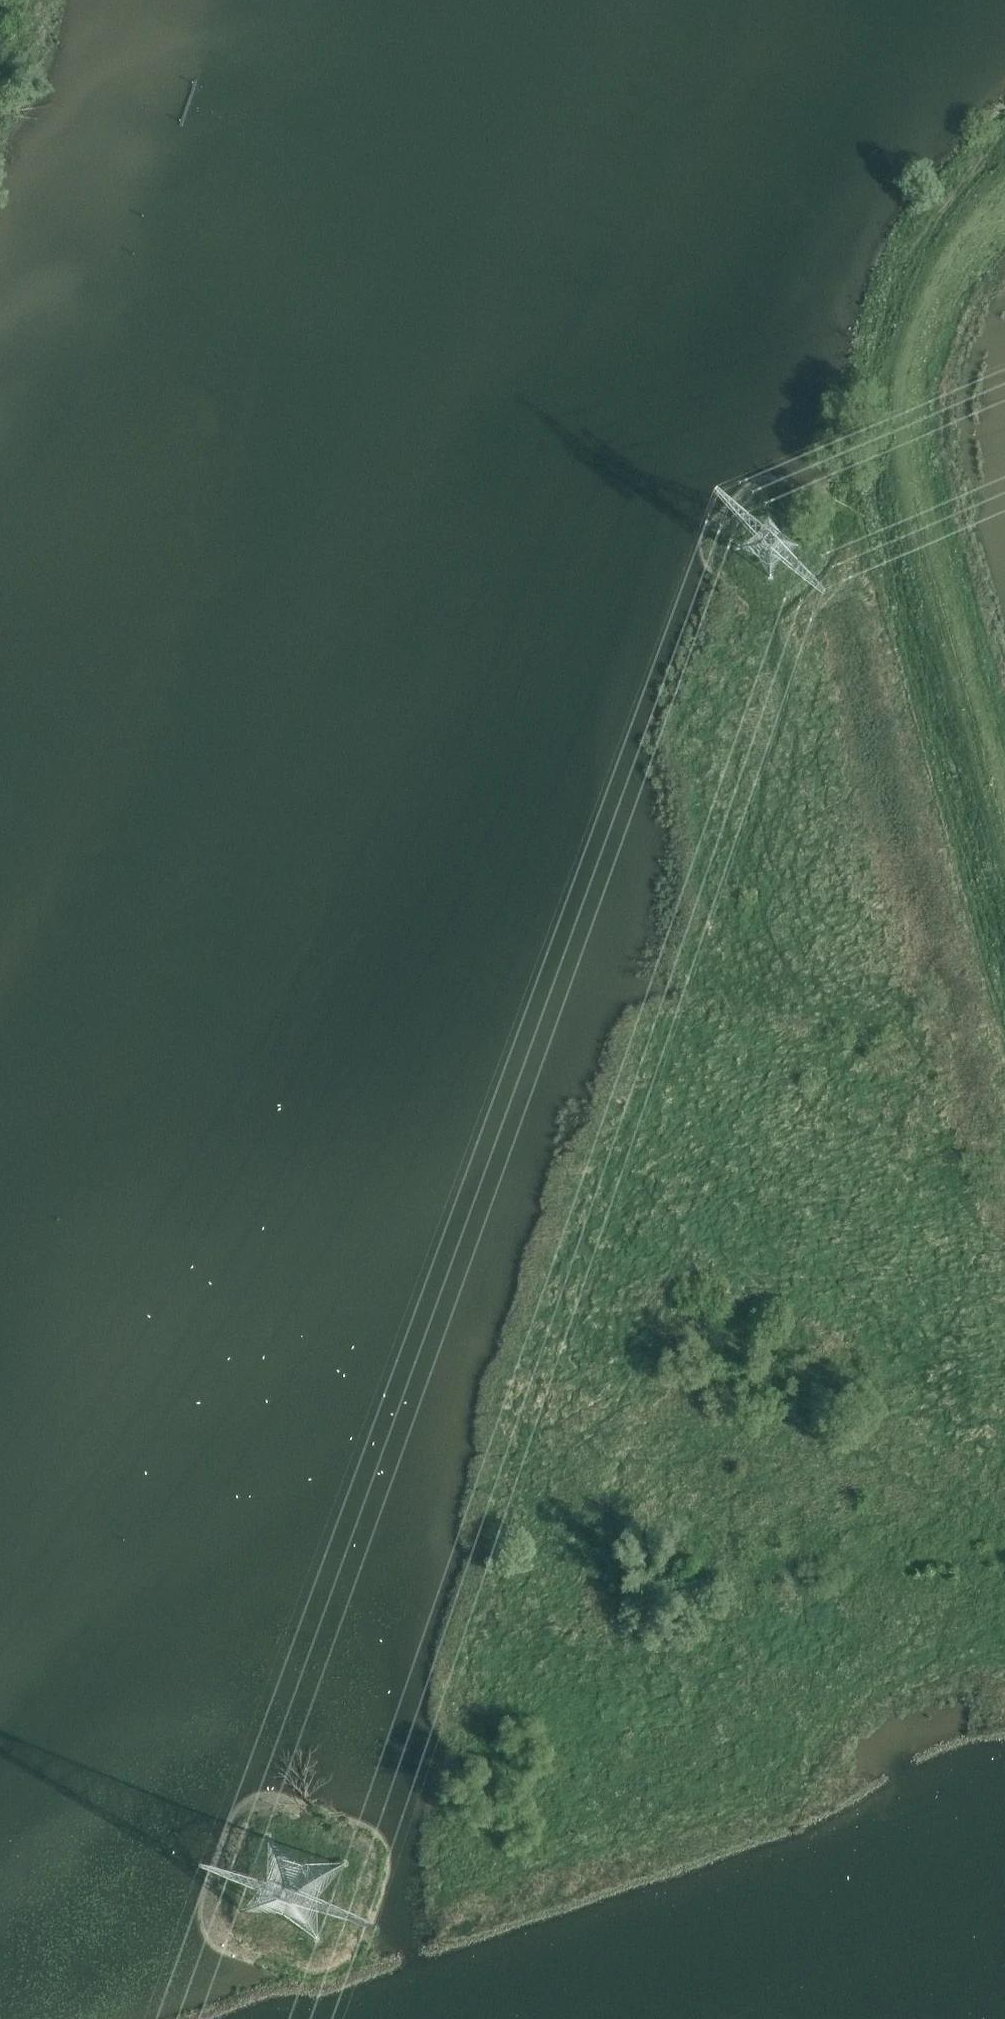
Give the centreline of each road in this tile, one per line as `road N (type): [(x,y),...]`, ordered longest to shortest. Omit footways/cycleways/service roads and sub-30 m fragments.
road 1 (track): [(1004,808),(918,489),(901,386),(935,278),(1004,182)]

